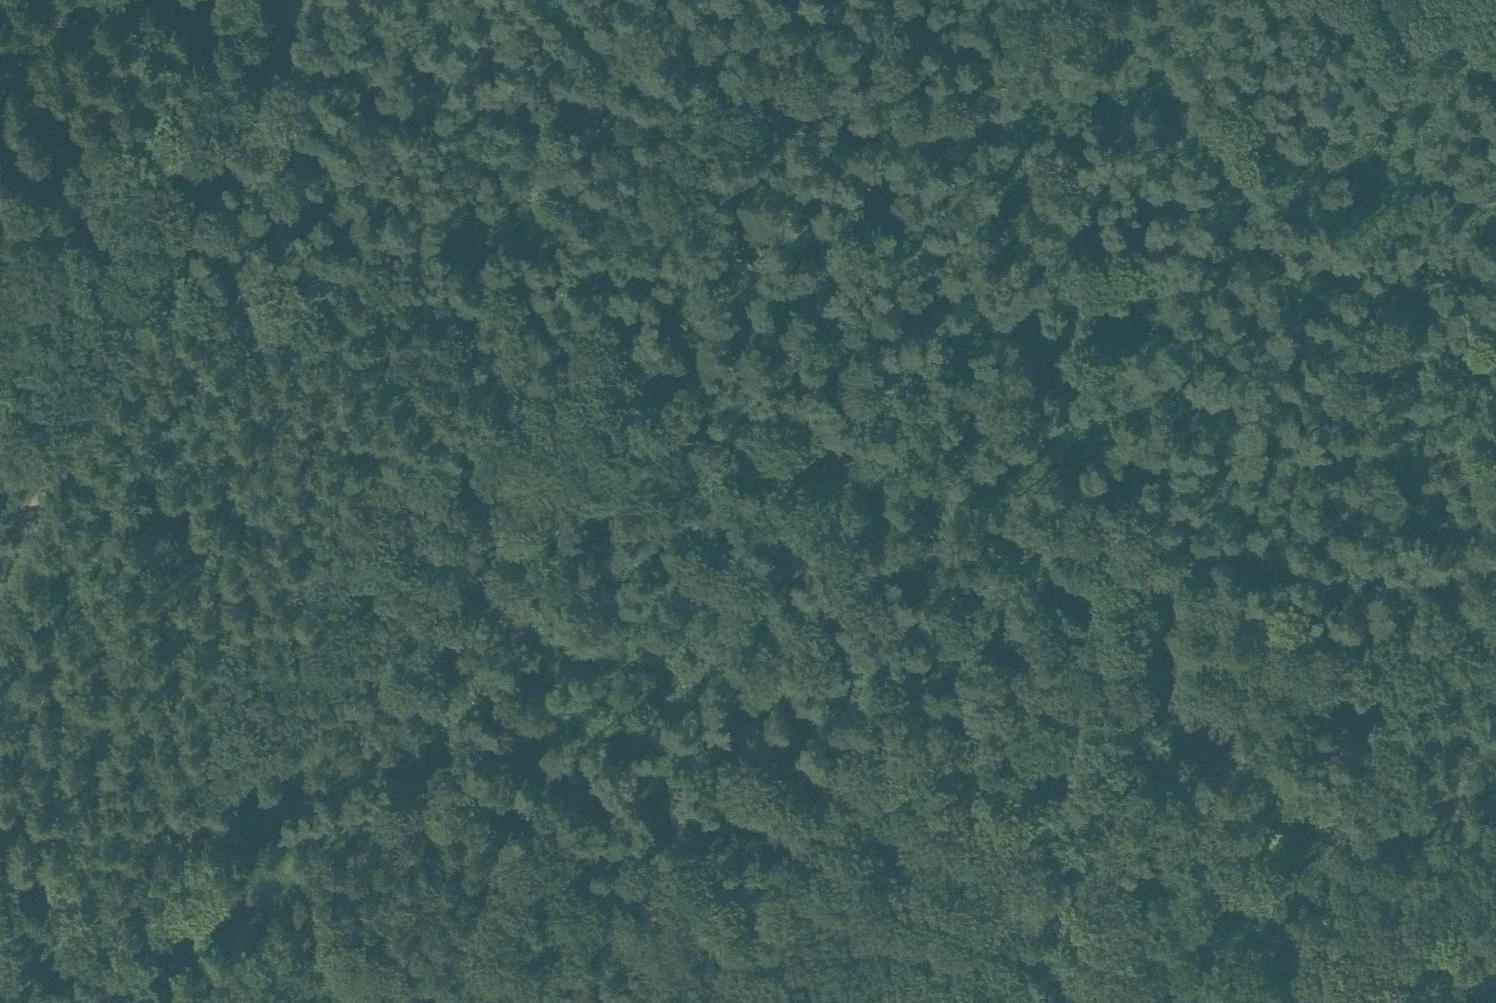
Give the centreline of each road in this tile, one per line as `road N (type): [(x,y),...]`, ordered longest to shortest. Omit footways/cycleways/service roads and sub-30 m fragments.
road 1 (track): [(1495,578),(1127,987),(1055,1002)]
road 2 (track): [(0,537),(279,0)]
road 3 (track): [(559,1002),(0,837)]

